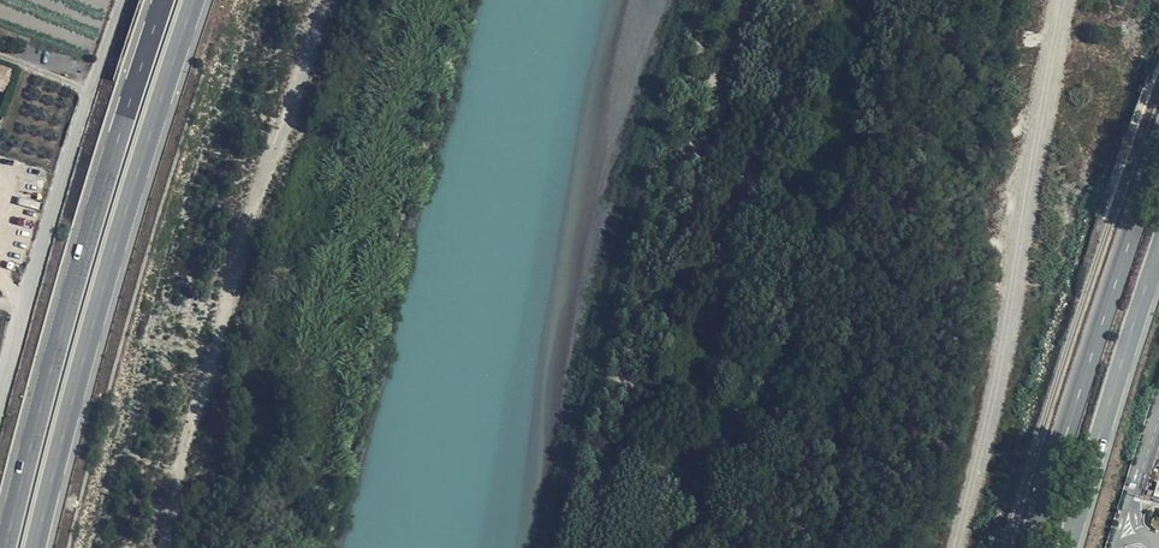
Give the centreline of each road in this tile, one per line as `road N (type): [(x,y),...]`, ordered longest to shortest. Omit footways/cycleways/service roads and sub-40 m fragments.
road 1 (trunk): [(165,0),(43,398),(8,547)]
road 2 (trunk): [(38,547),(142,155),(194,0)]
road 3 (track): [(1065,0),(997,388),(959,547)]
road 4 (primary): [(1158,157),(1035,547)]
road 5 (unclassified): [(90,87),(0,386)]
road 6 (primary): [(1068,547),(1158,250)]

